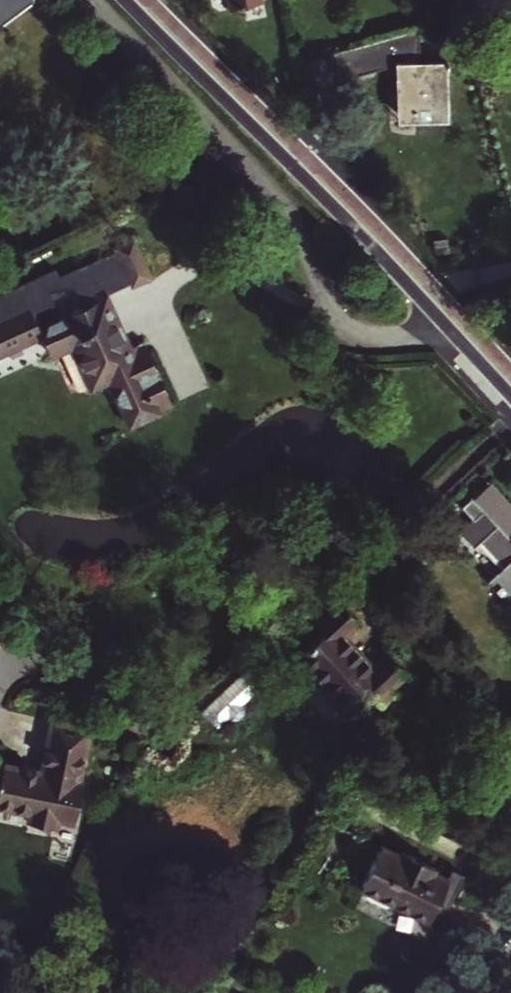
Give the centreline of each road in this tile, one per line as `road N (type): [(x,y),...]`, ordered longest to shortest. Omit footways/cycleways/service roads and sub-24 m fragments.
road 1 (residential): [(137,0),(510,385)]

